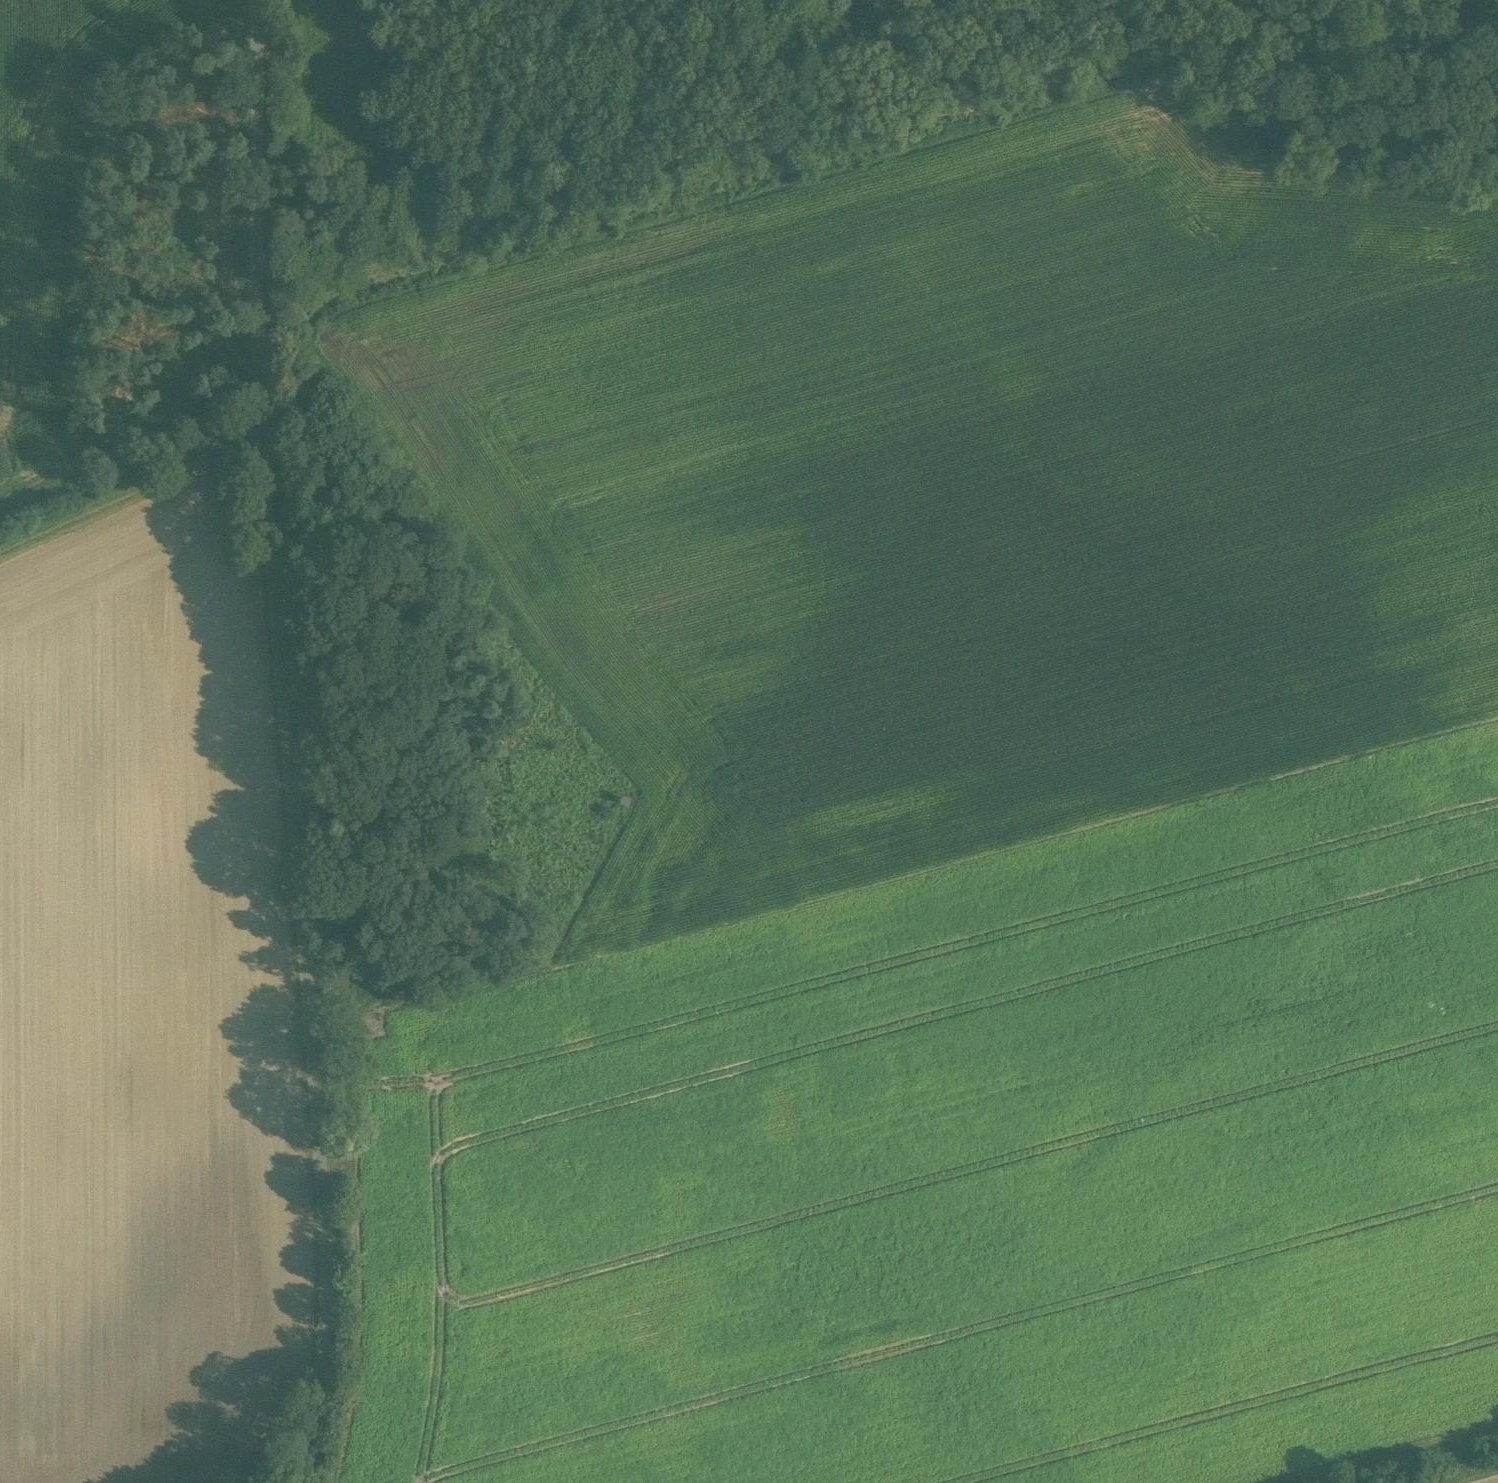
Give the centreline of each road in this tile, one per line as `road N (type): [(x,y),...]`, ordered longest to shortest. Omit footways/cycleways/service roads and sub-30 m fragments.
road 1 (unclassified): [(261,0),(259,434),(333,1276),(305,1482)]
road 2 (track): [(259,434),(0,555)]
road 3 (track): [(264,371),(109,419)]

